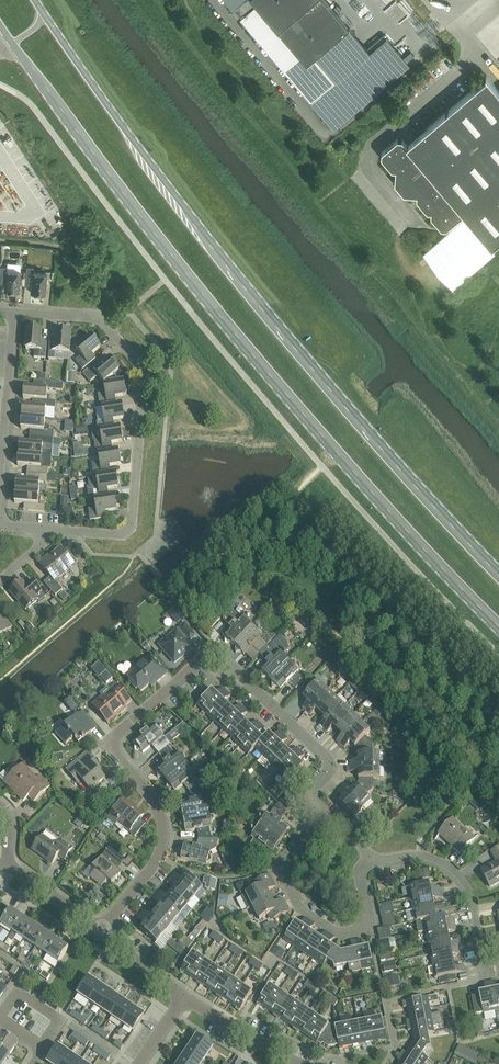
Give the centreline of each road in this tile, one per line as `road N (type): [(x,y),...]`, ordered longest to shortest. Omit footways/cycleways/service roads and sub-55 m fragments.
road 1 (primary): [(0,26),(105,178),(290,402),(498,631)]
road 2 (primary): [(498,574),(363,428),(207,239),(34,0)]
road 3 (residential): [(325,812),(311,795),(330,761),(212,648),(107,742),(145,791),(161,835),(158,855),(99,928)]
road 4 (residential): [(15,313),(95,318),(144,380),(131,527),(118,534),(45,529)]
road 5 (residential): [(371,858),(360,877),(368,922),(356,932),(334,929),(300,906),(280,871),(282,858),(325,812)]
road 6 (residential): [(498,969),(481,972),(468,901),(452,873),(425,856),(371,858)]
road 7 (residential): [(0,479),(15,313)]
road 8 (residential): [(304,1063),(184,996)]

